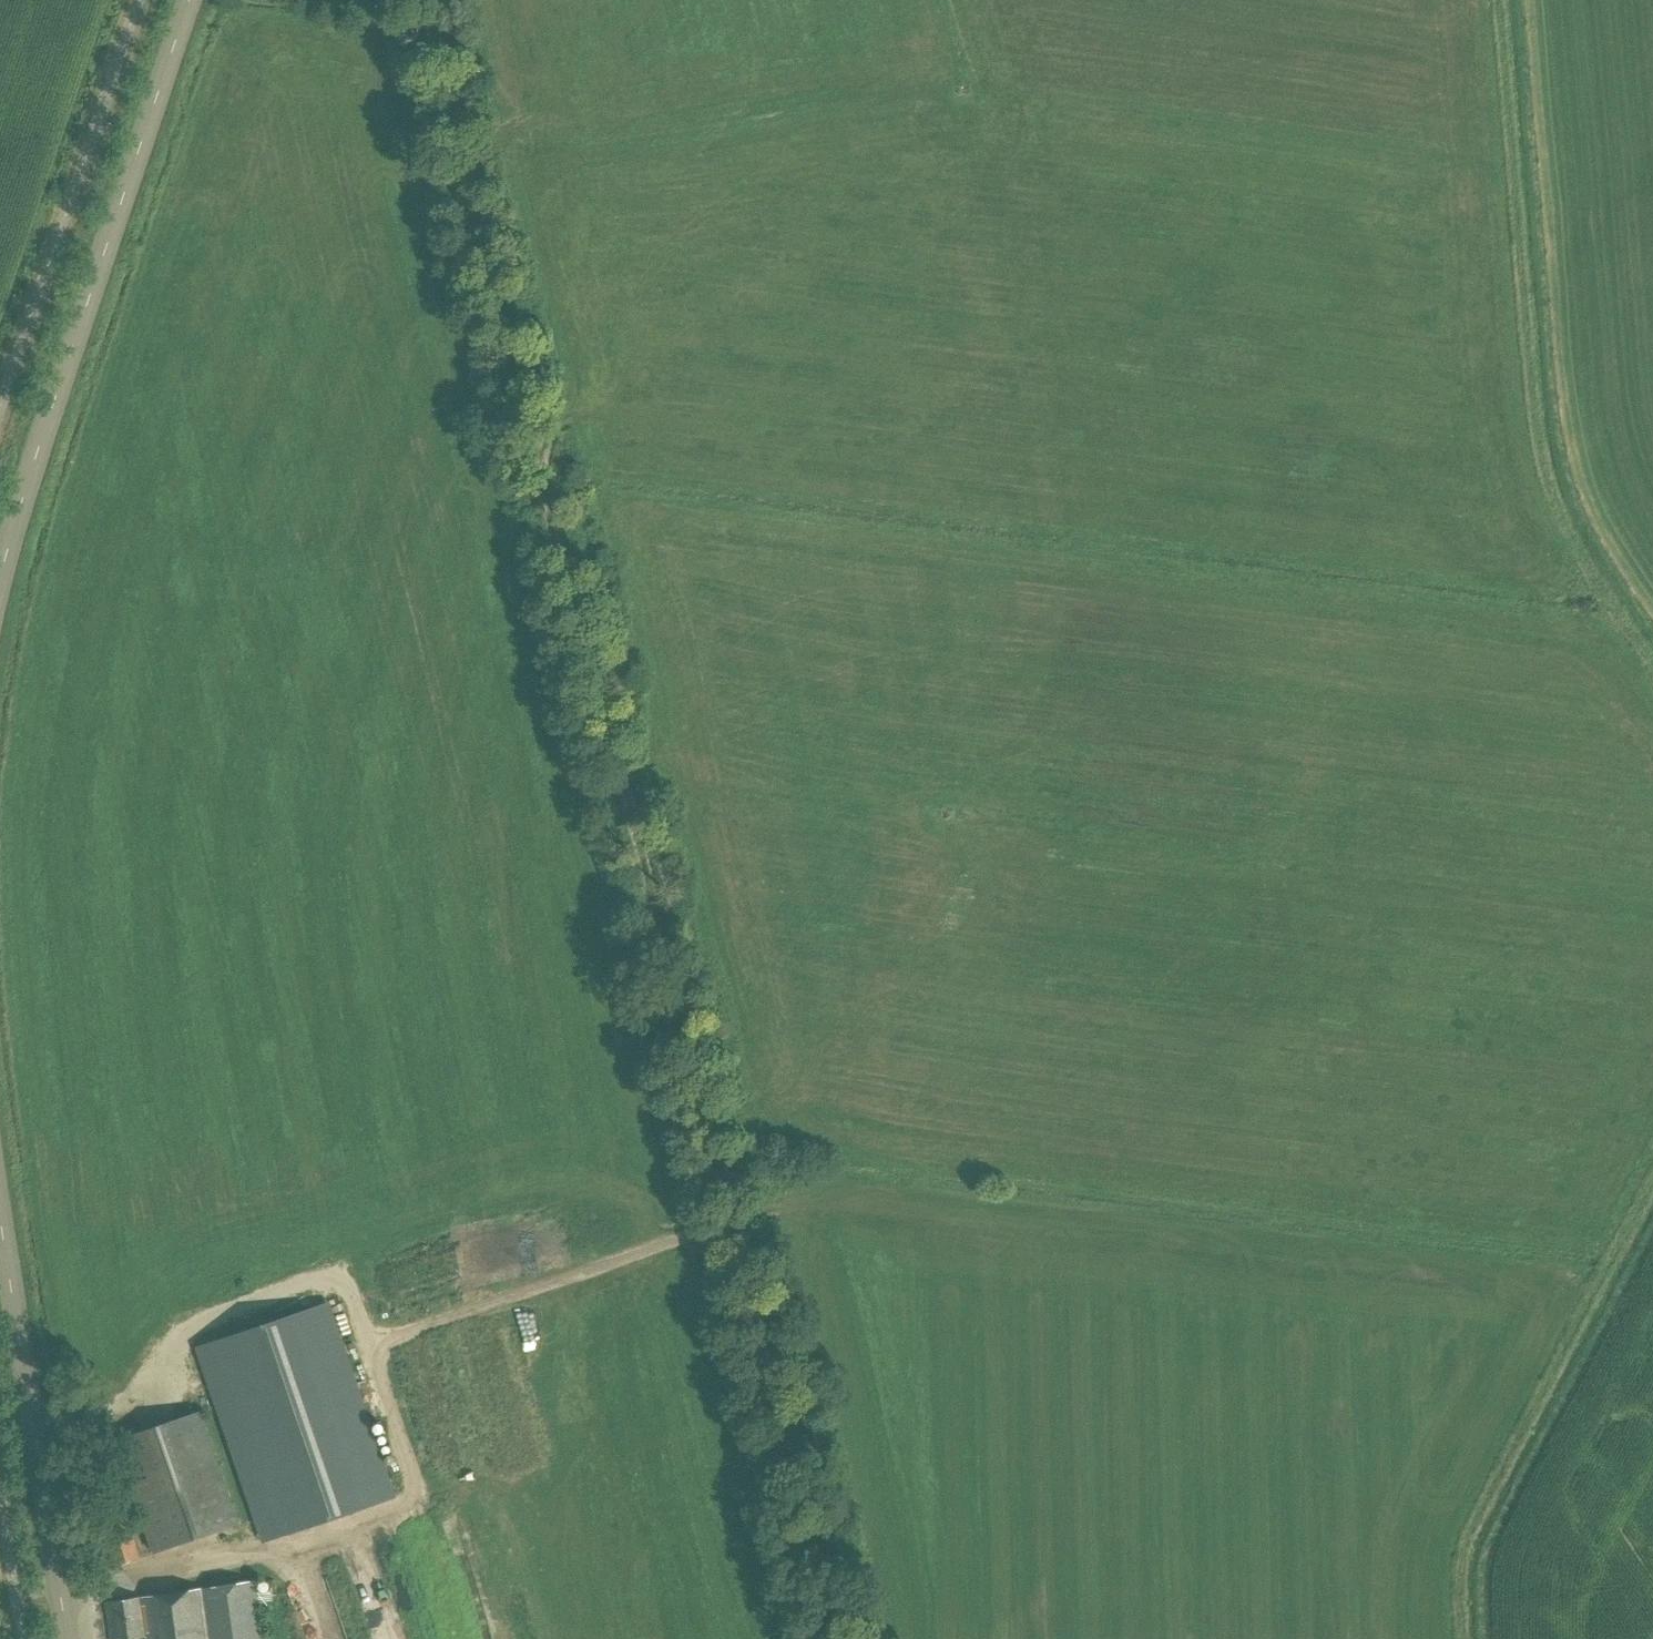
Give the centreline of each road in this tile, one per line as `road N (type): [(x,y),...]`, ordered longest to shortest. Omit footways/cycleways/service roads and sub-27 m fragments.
road 1 (tertiary): [(0,599),(194,0)]
road 2 (tertiary): [(70,1638),(0,1201)]

